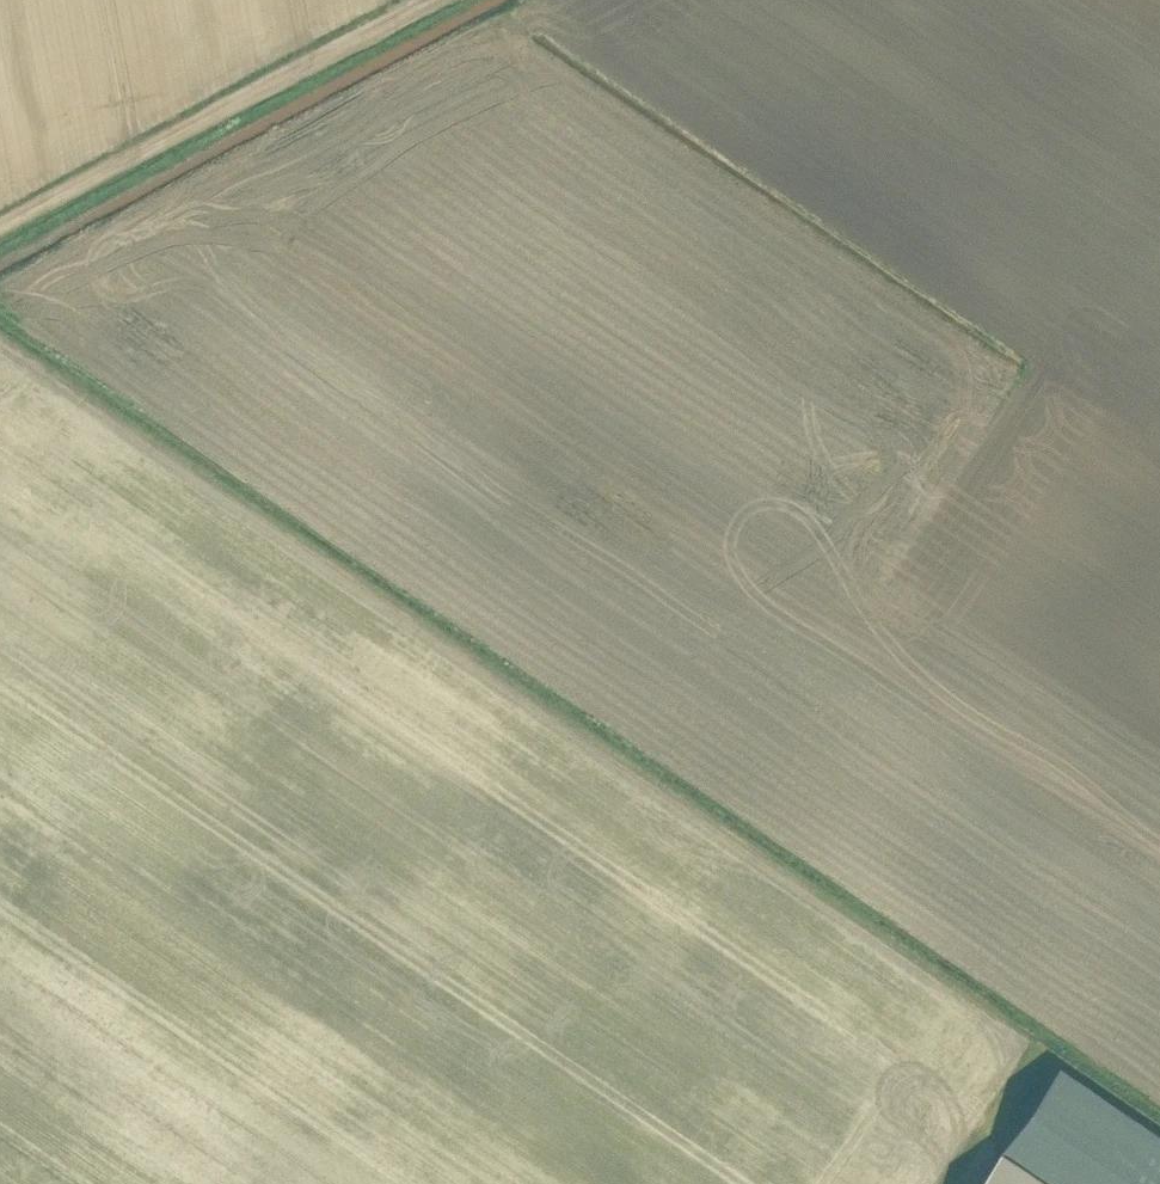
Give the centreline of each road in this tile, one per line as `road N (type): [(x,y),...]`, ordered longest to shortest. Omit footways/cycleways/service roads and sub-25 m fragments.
road 1 (unclassified): [(0,228),(426,0)]

